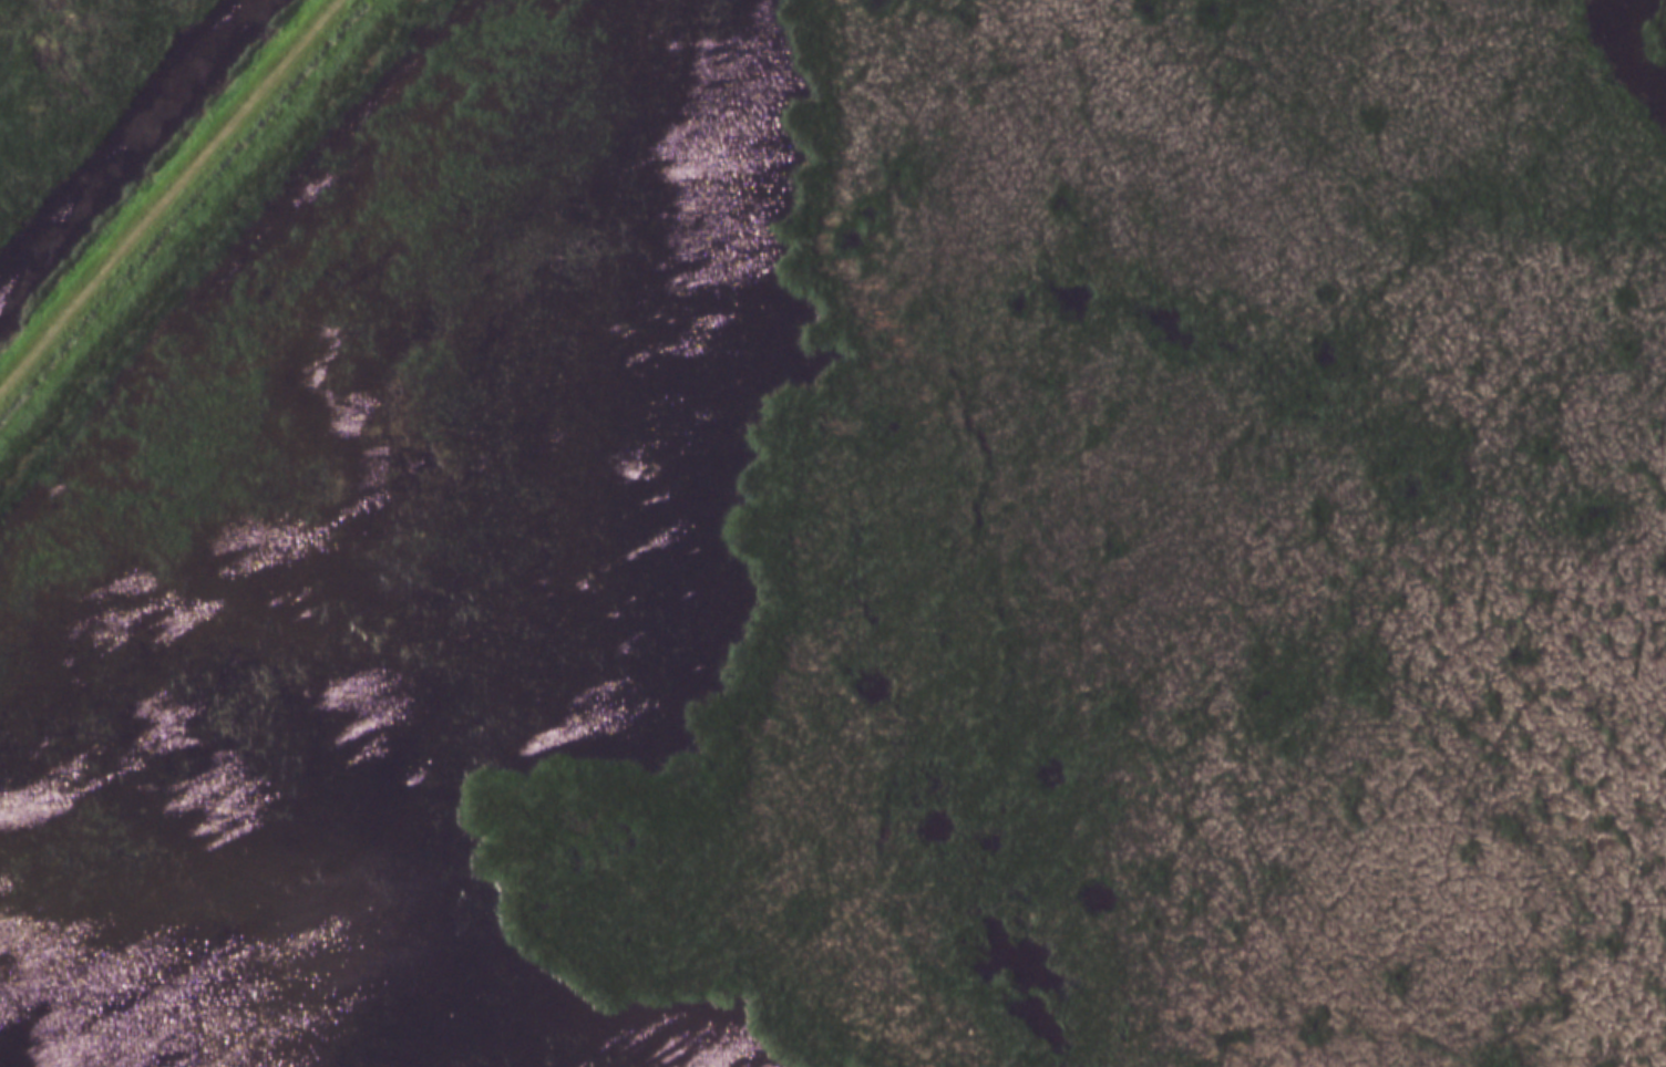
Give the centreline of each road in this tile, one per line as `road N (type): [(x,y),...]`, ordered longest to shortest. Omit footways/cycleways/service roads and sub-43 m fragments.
road 1 (track): [(0,389),(340,0)]

